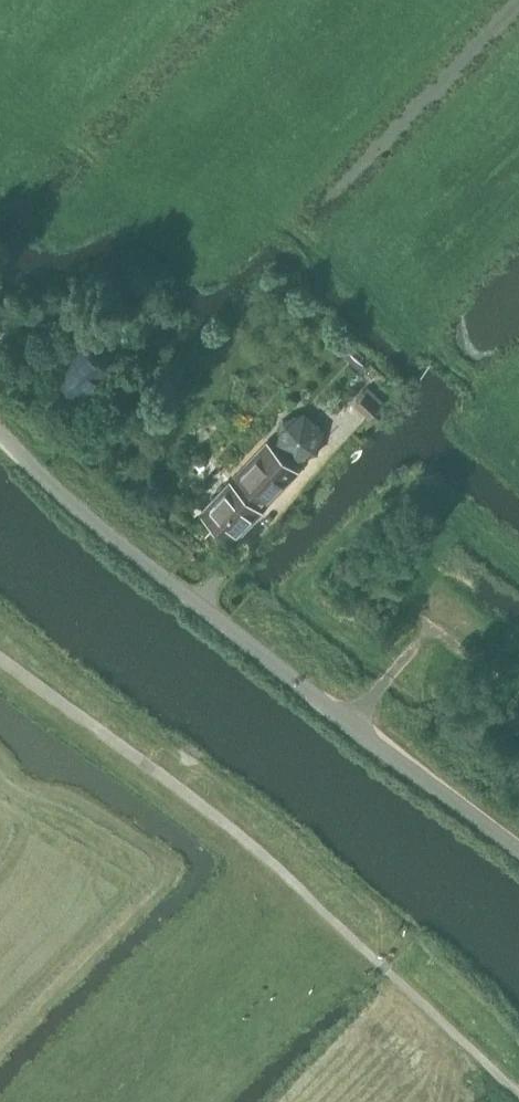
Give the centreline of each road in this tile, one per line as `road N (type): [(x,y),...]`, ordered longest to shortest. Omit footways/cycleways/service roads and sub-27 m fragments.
road 1 (track): [(0,77),(99,165),(280,216),(497,400),(518,464)]
road 2 (unclassified): [(518,850),(111,537),(0,434)]

